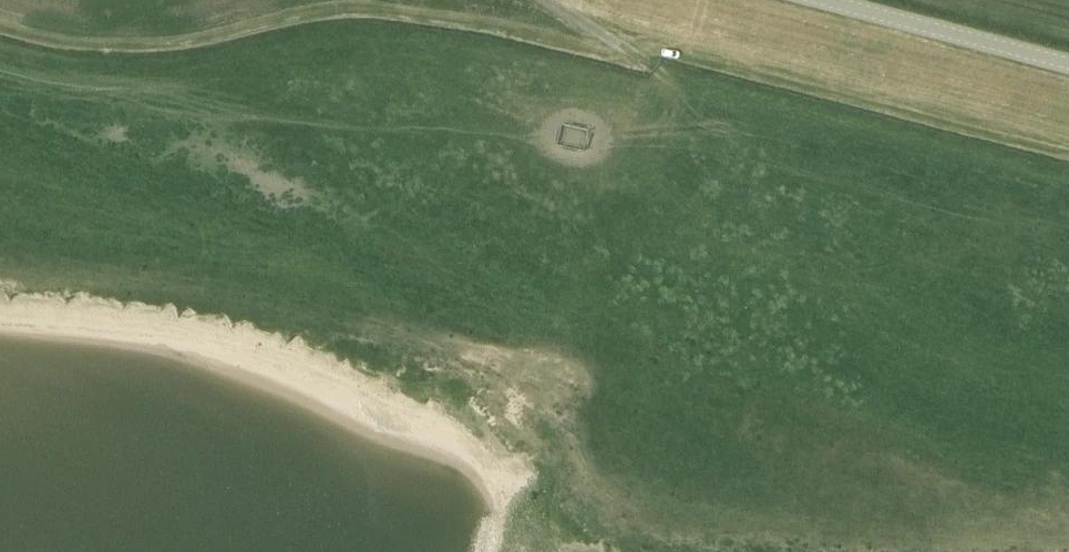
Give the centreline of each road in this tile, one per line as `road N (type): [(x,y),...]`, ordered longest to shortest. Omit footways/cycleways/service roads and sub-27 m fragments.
road 1 (unclassified): [(1068,63),(825,0)]

